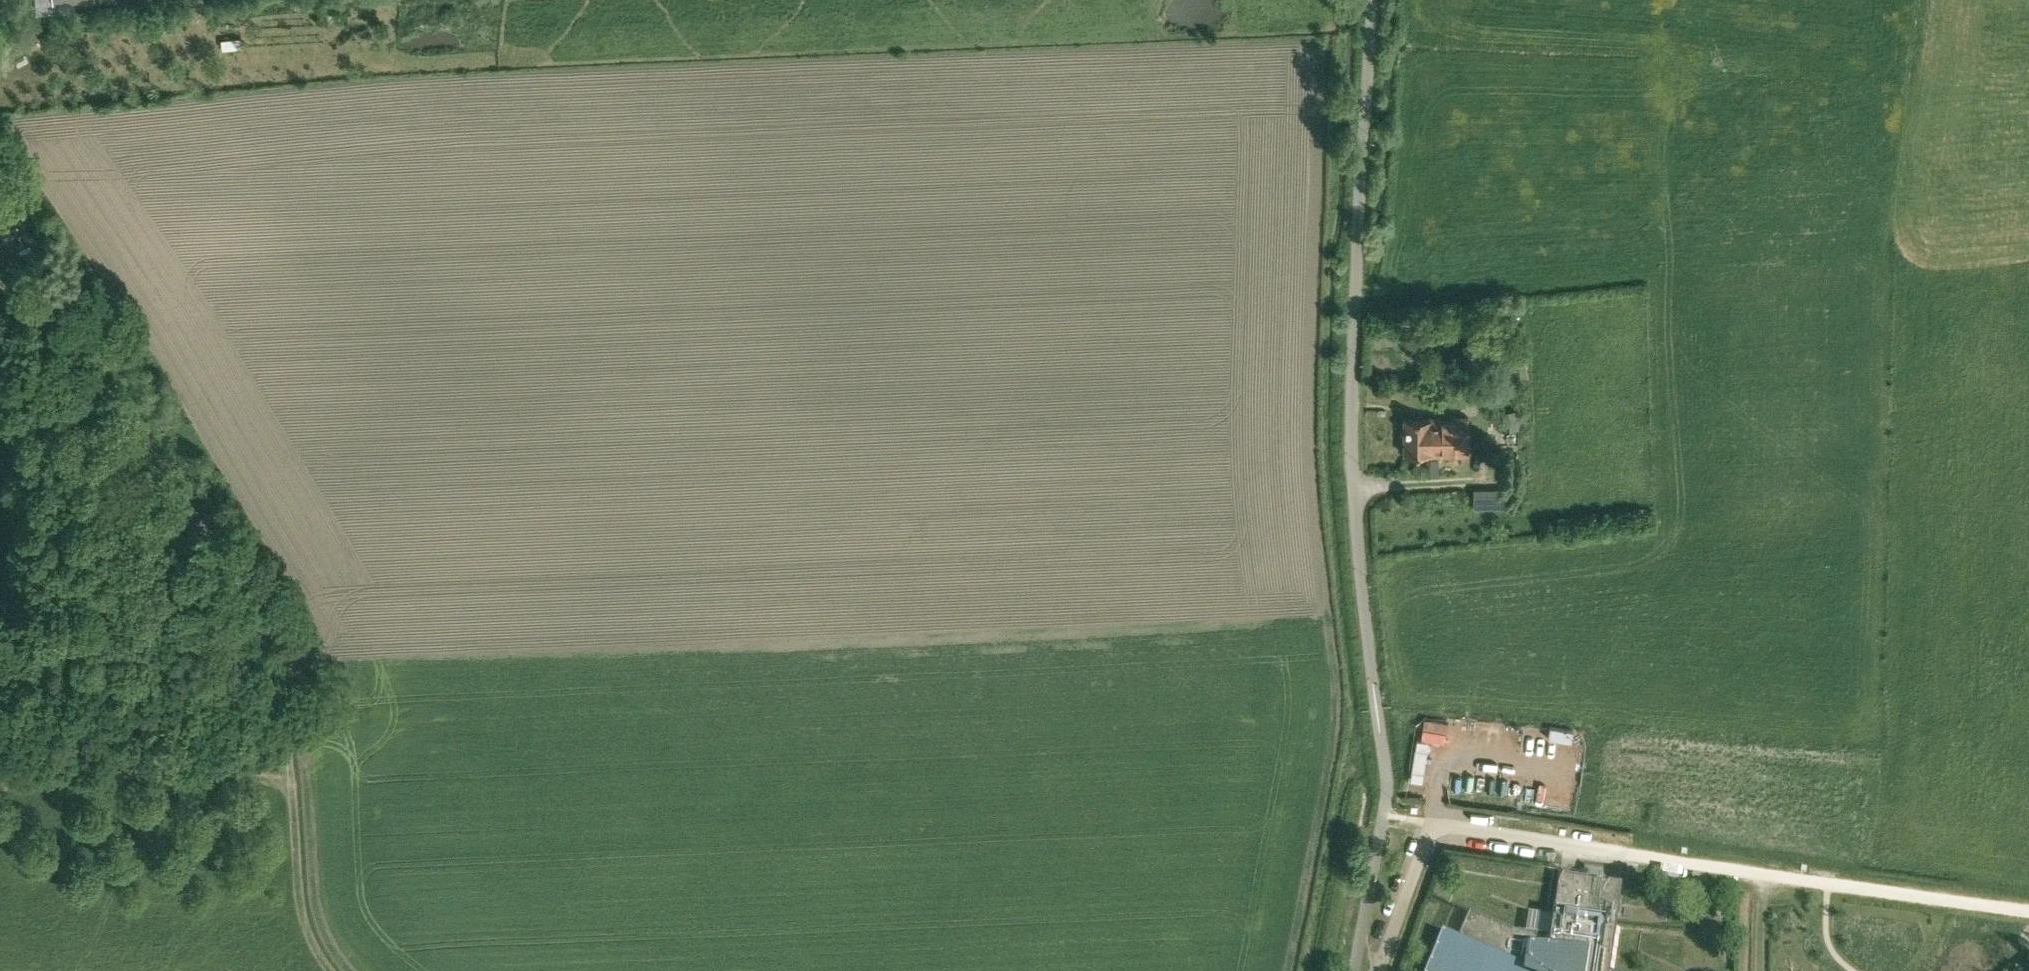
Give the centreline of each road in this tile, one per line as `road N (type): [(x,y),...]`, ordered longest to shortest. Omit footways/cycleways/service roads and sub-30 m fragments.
road 1 (track): [(0,284),(42,301),(88,337),(281,666),(305,934),(330,970)]
road 2 (unclassified): [(1353,492),(1354,293),(1374,0)]
road 3 (track): [(0,767),(288,756)]

